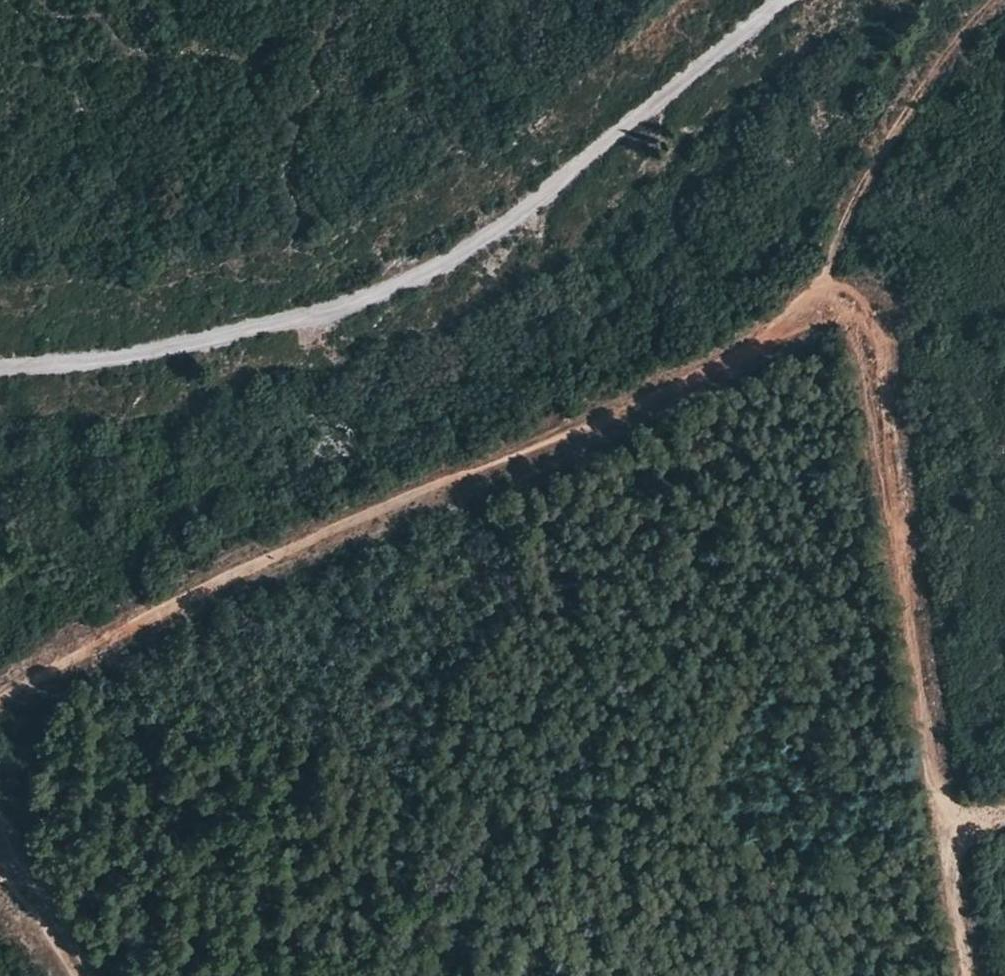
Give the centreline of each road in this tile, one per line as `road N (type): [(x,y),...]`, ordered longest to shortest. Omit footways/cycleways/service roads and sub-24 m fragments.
road 1 (track): [(1004,809),(949,830),(876,364),(862,312),(829,304),(305,540),(92,643),(0,698)]
road 2 (unclassified): [(777,0),(484,235),(413,281),(243,336),(0,368)]
road 3 (track): [(797,314),(828,267),(871,146),(986,0)]
road 4 (track): [(974,975),(958,919),(949,830)]
road 5 (track): [(0,876),(74,975)]

